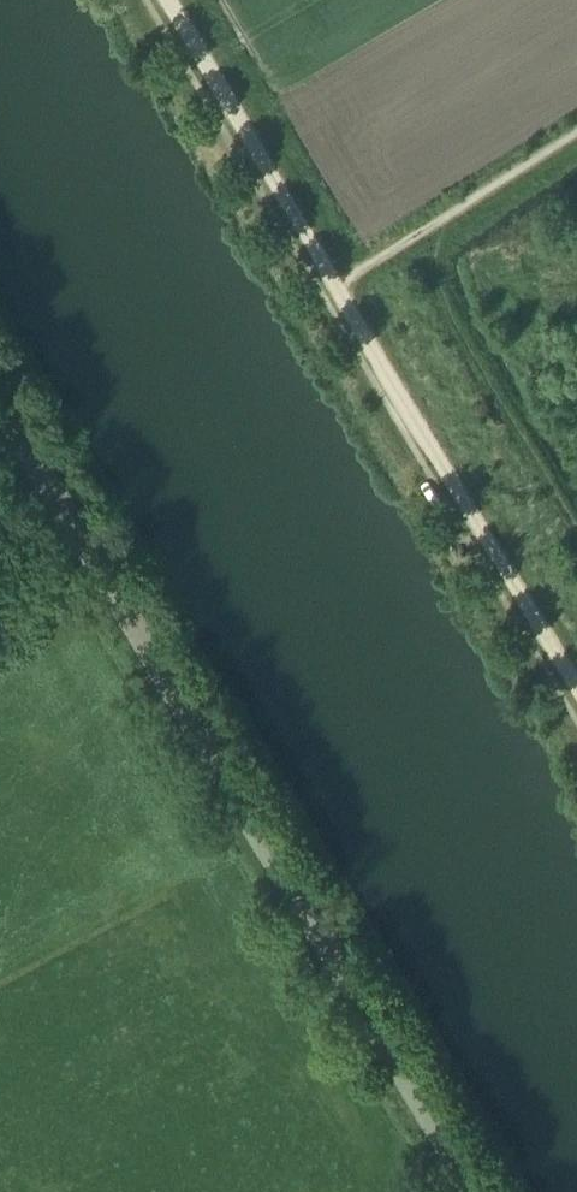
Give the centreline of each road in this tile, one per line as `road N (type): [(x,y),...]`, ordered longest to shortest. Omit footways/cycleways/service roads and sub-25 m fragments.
road 1 (unclassified): [(456,1191),(0,418)]
road 2 (track): [(336,287),(576,689)]
road 3 (track): [(168,0),(336,287)]

